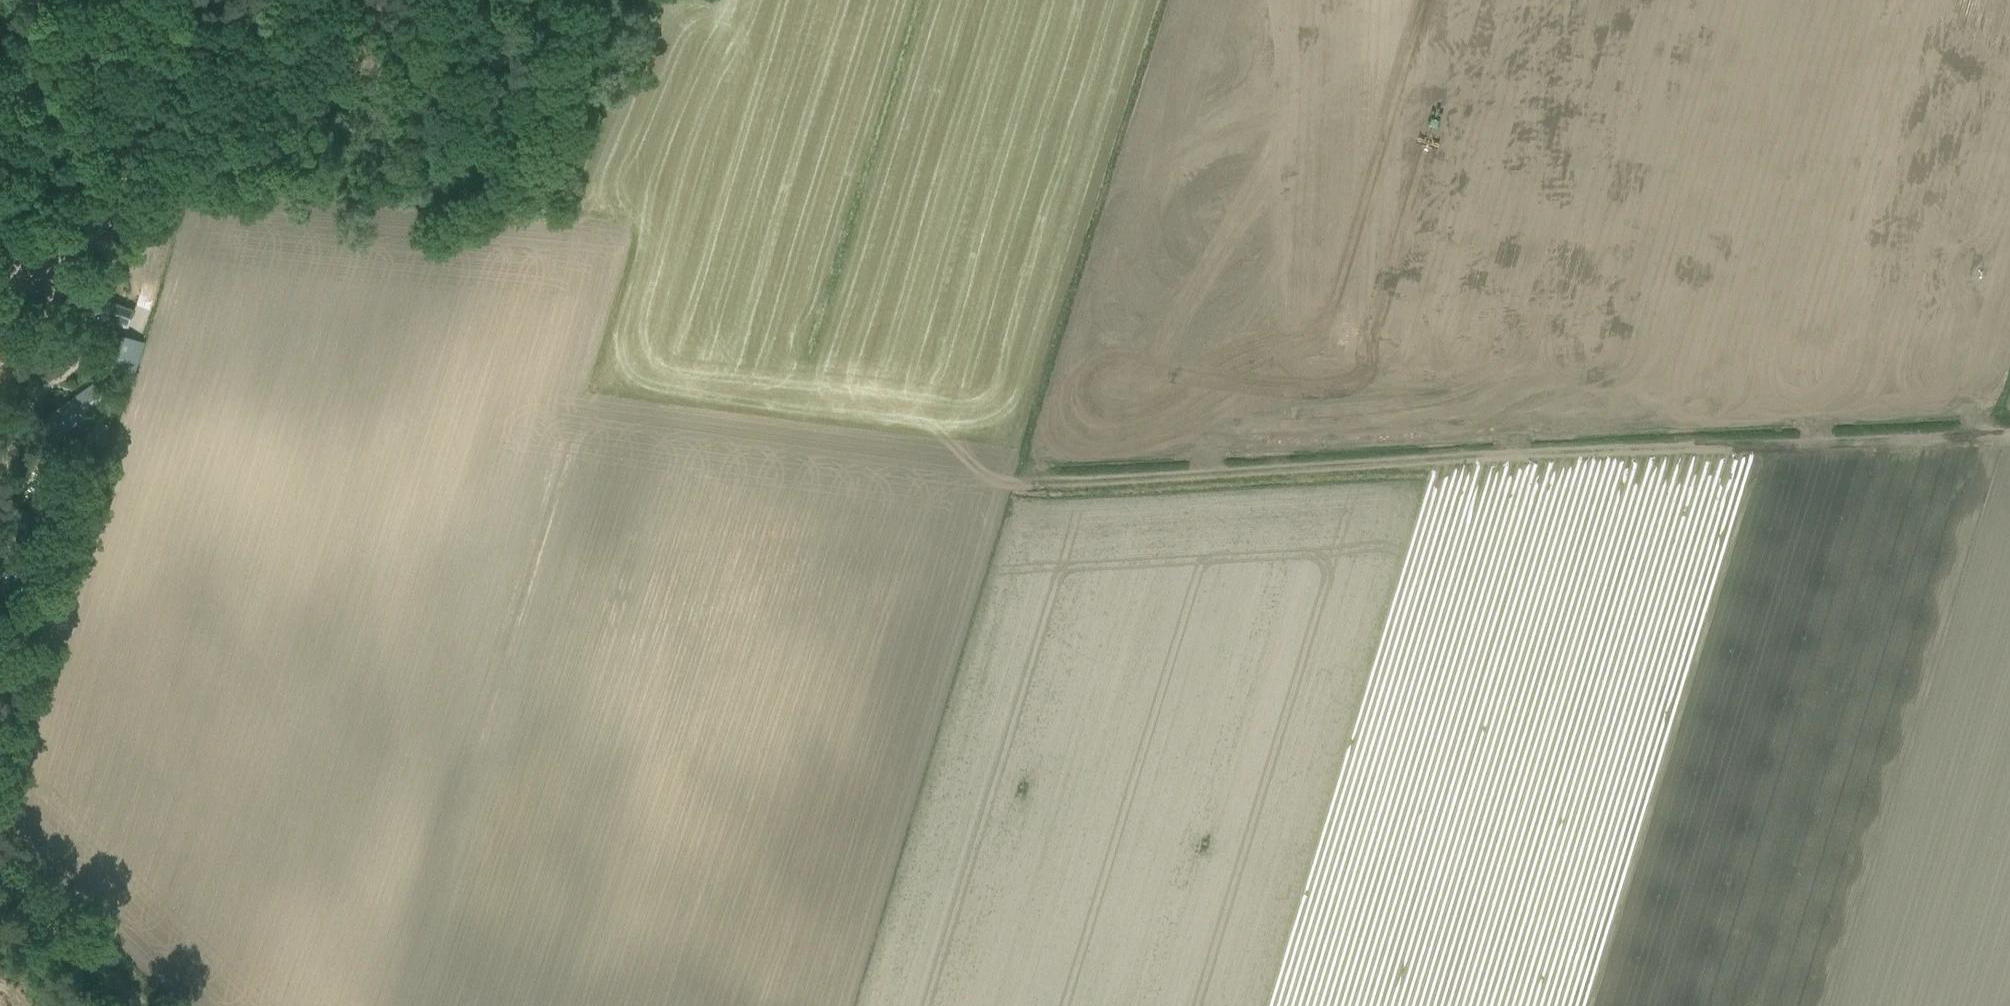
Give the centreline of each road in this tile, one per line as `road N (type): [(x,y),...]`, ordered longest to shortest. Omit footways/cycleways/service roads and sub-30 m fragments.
road 1 (track): [(2009,433),(1027,483)]
road 2 (unclassified): [(144,1005),(0,861)]

